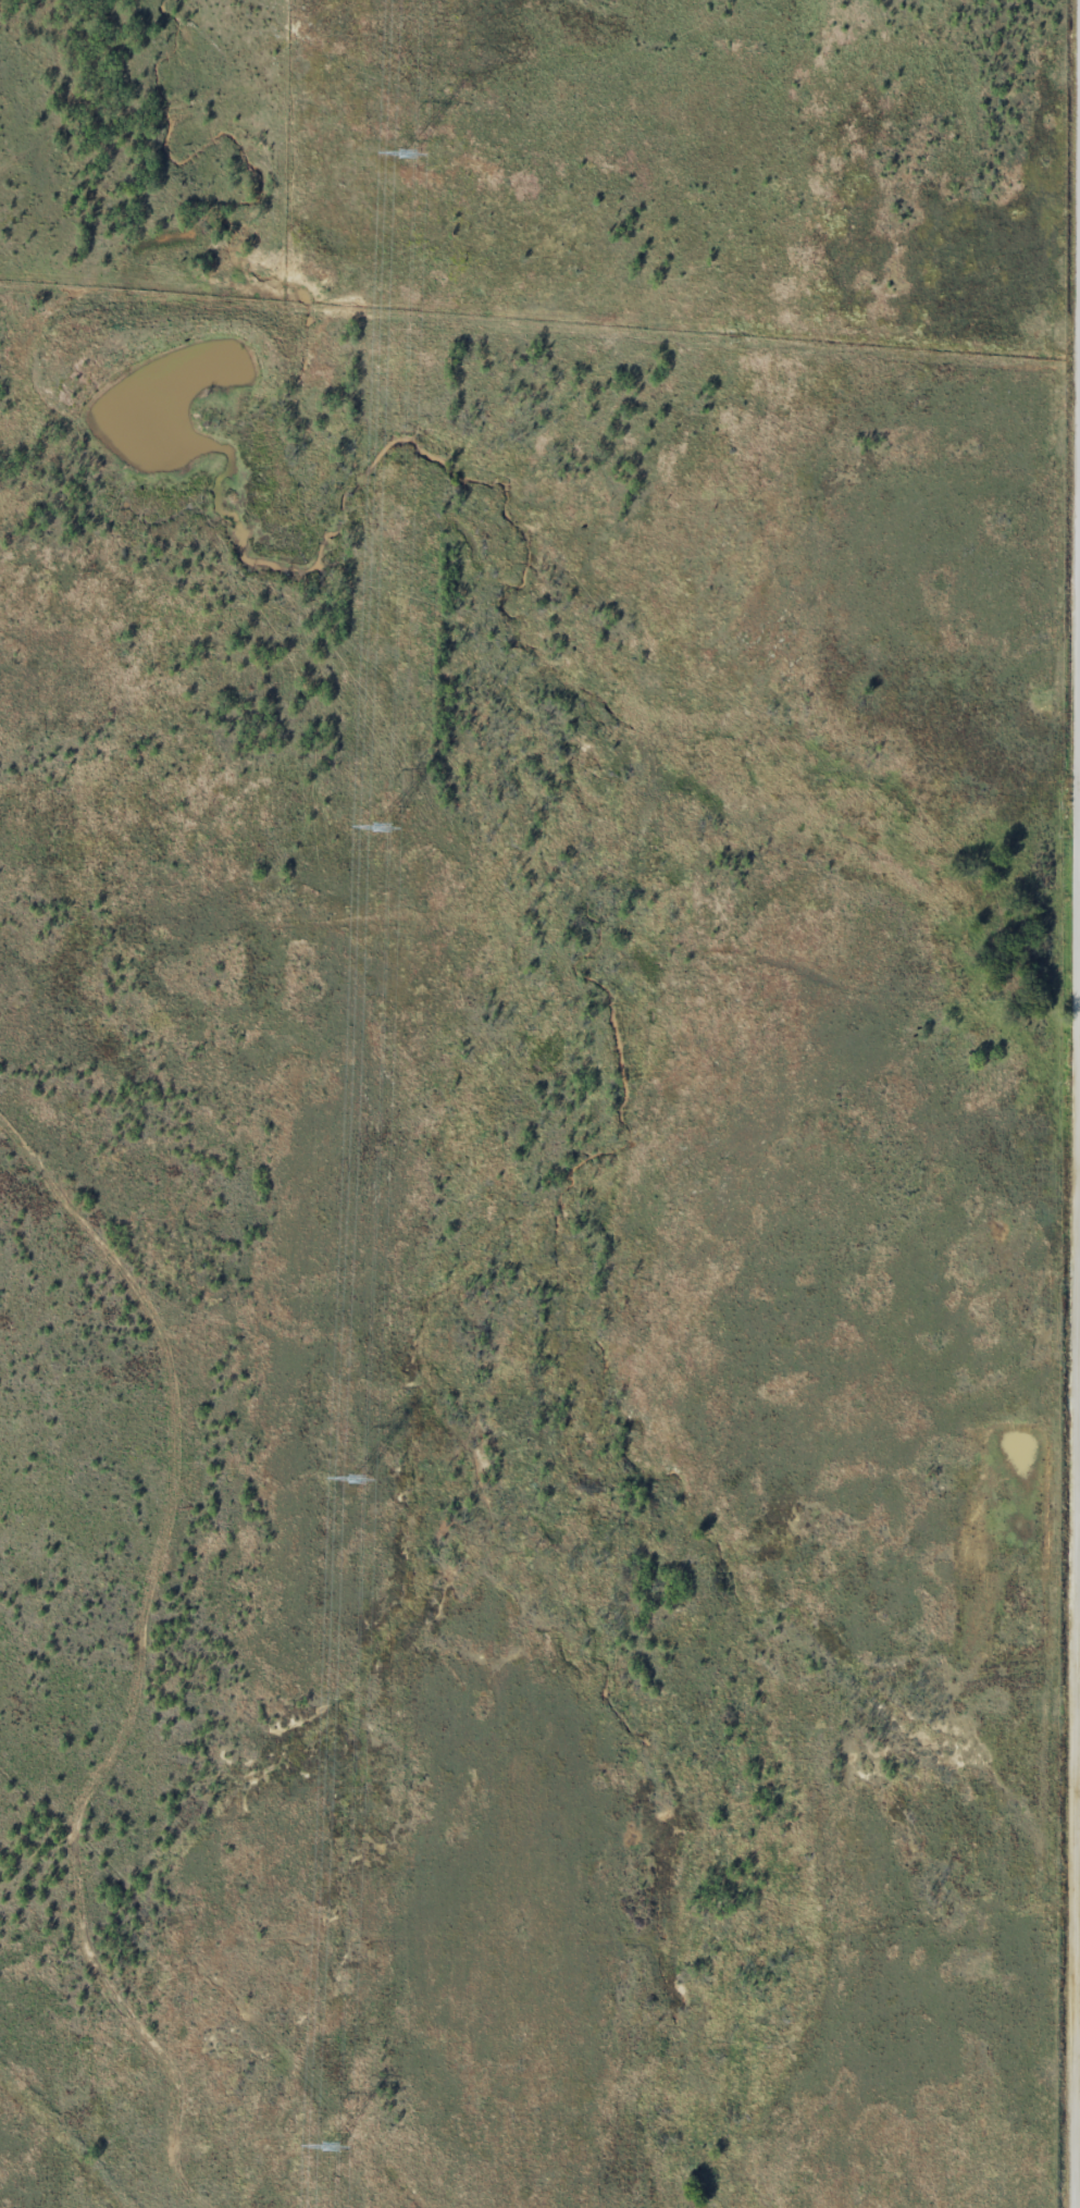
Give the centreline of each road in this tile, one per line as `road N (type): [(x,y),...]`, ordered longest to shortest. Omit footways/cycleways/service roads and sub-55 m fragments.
road 1 (residential): [(0,1790),(42,1840),(349,2130),(418,2207)]

